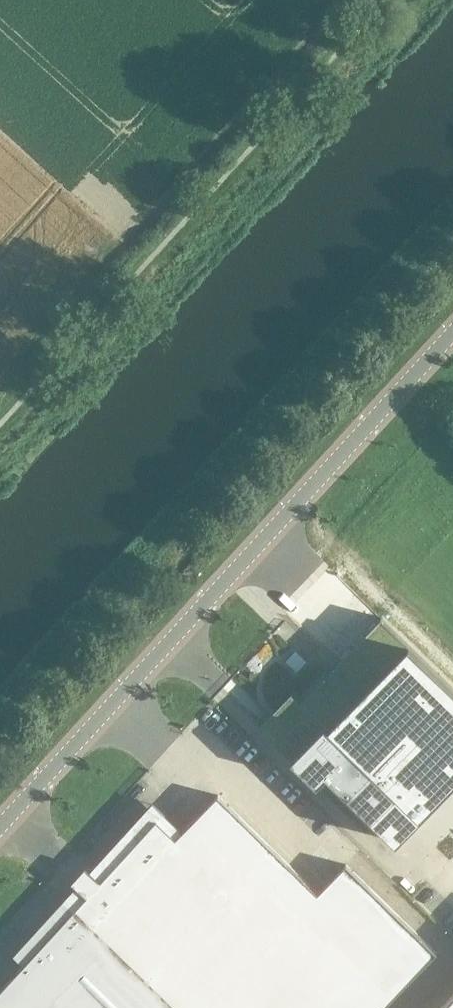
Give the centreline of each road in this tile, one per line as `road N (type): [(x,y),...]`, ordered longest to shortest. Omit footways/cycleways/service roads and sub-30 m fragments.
road 1 (unclassified): [(0,826),(452,331)]

